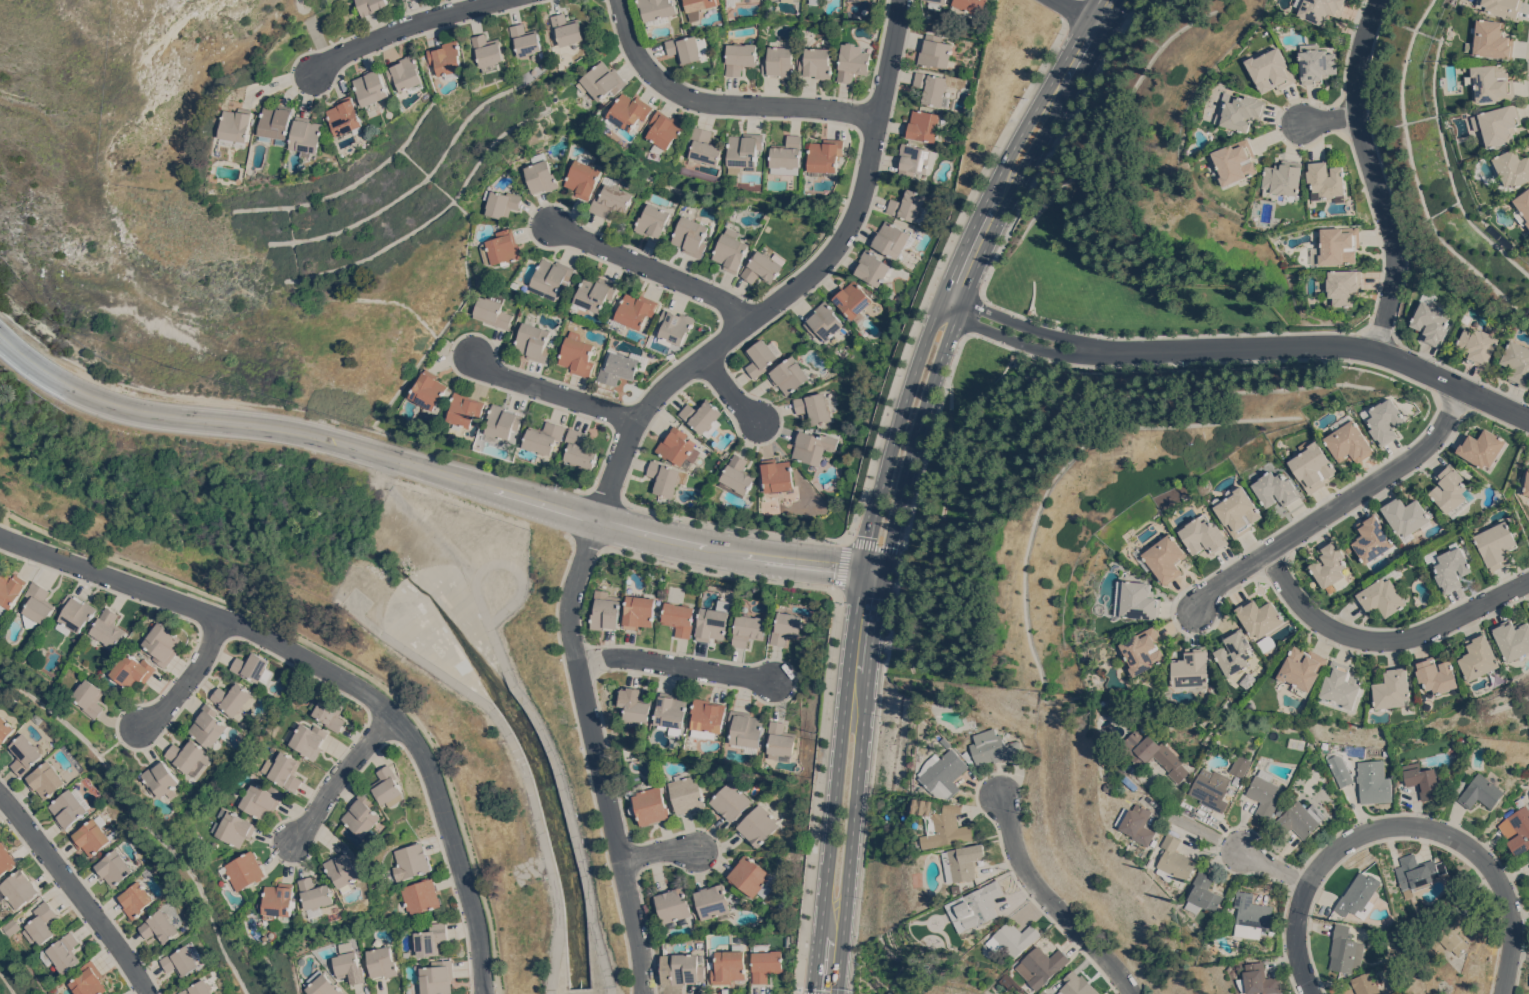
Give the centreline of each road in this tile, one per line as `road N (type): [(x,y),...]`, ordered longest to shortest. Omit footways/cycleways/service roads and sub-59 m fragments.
road 1 (residential): [(900,0),(846,230),(810,272),(633,418),(571,589),(576,662),(643,993)]
road 2 (residential): [(0,338),(98,401),(308,435),(688,543),(861,570)]
road 3 (residential): [(0,534),(255,631),(393,712),(430,766),(477,918),(484,993)]
road 4 (residential): [(1528,418),(1360,347),(1115,351)]
road 5 (residential): [(1376,350),(1396,267),(1355,86),(1379,0)]
road 6 (residential): [(1197,609),(1216,585),(1422,450),(1462,387)]
road 7 (residential): [(1505,993),(1513,928),(1502,880),(1465,843),(1423,826),(1385,826),(1323,859),(1307,884)]
road 8 (secondary): [(835,993),(869,674)]
road 9 (residential): [(618,0),(629,40),(678,93),(714,104),(876,117)]
road 10 (residential): [(1528,580),(1423,633),(1364,638),(1313,615),(1267,553)]
road 11 (secondary): [(846,688),(814,993)]
road 12 (secondary): [(883,574),(905,472),(963,299)]
road 13 (residential): [(0,794),(150,993)]
road 14 (secondary): [(963,299),(1074,81)]
road 15 (residential): [(1132,993),(1031,882),(1000,794)]
road 16 (residential): [(746,320),(719,297),(552,225)]
road 17 (secondary): [(944,292),(878,497)]
road 18 (residential): [(502,0),(402,27),(313,72)]
road 19 (residential): [(576,662),(622,656),(774,683)]
road 20 (residential): [(936,309),(1040,349),(1072,356),(1115,351)]
road 21 (residential): [(1115,351),(944,292)]
road 22 (residential): [(633,418),(489,372),(474,355)]
road 23 (residential): [(393,712),(332,784),(298,844)]
road 24 (residential): [(137,726),(164,710),(206,656),(221,617)]

